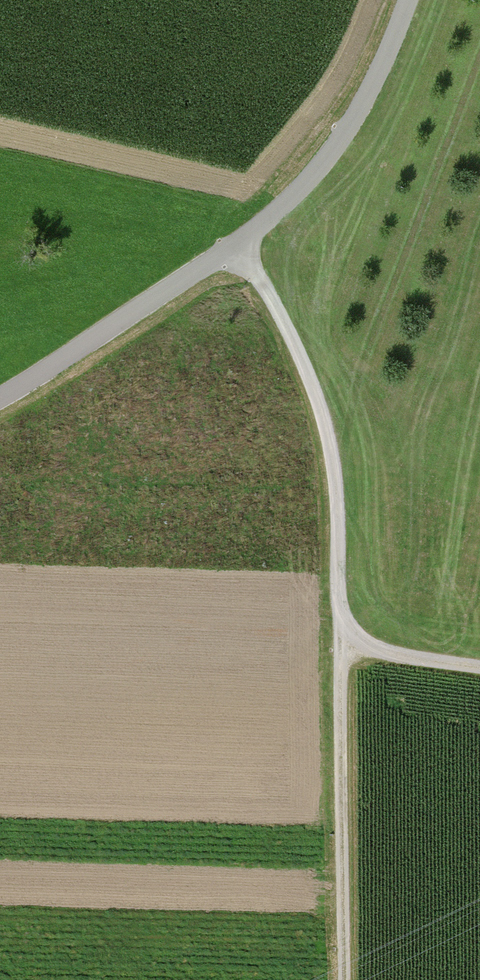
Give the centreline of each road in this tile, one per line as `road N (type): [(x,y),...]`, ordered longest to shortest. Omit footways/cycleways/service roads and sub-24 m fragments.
road 1 (track): [(348,979),(334,450),(294,342),(236,244)]
road 2 (unclassified): [(0,395),(99,339),(311,183),(353,125),(410,0)]
road 3 (track): [(341,623),(373,648),(479,667)]

